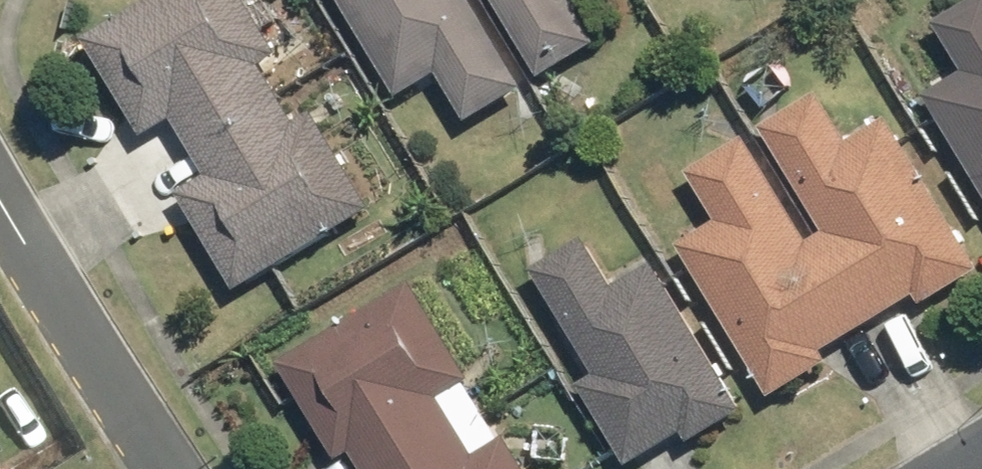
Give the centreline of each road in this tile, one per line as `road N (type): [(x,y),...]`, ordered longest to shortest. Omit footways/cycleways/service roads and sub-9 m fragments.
road 1 (residential): [(0,206),(168,468)]

